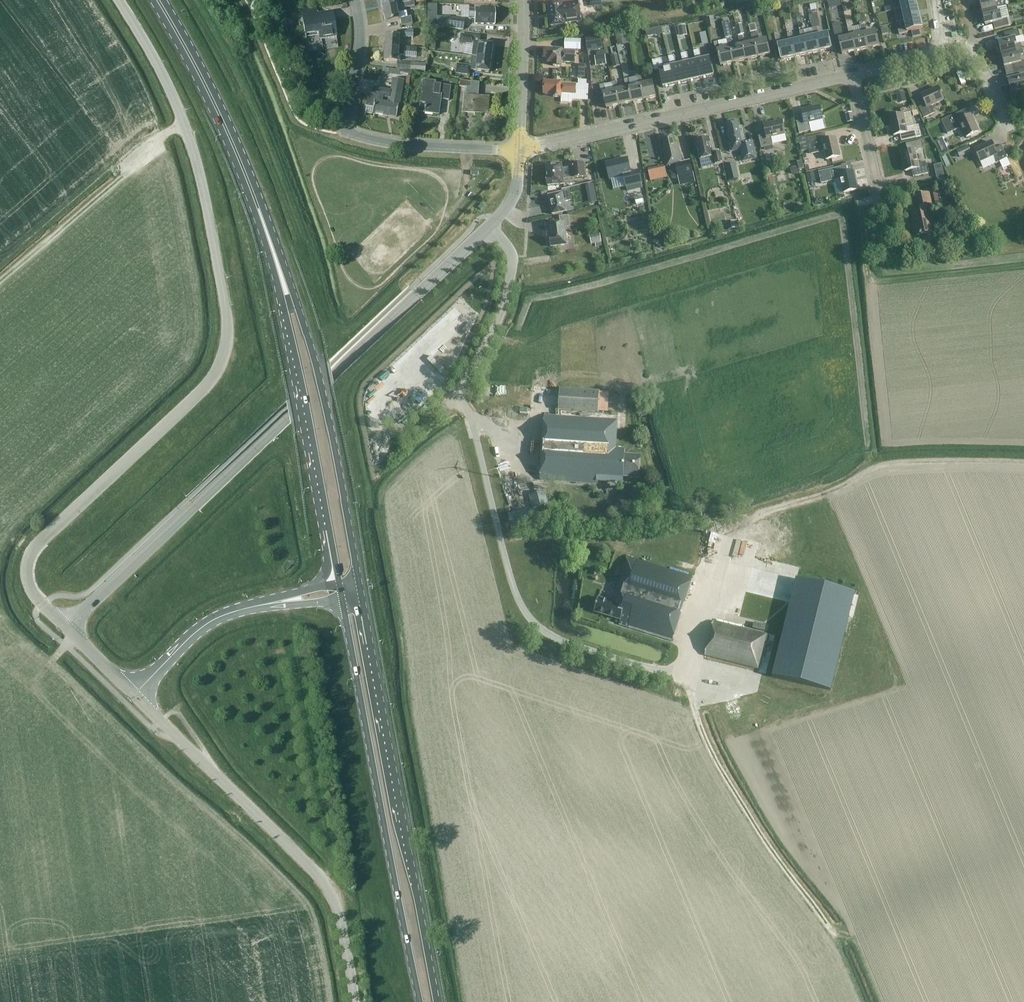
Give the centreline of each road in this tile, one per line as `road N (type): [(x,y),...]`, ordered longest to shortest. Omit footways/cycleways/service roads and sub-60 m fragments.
road 1 (unclassified): [(67,628),(31,588),(31,555),(205,388),(228,339),(191,146),(119,0)]
road 2 (tertiary): [(67,628),(490,227)]
road 3 (trunk): [(360,588),(307,332),(241,162)]
road 4 (trunk): [(241,162),(282,301),(341,591)]
road 5 (trunk): [(437,1001),(360,588)]
road 6 (trunk): [(341,591),(420,1001)]
road 7 (tertiary): [(354,1001),(339,916),(318,875),(135,695)]
road 8 (residential): [(518,150),(855,75)]
road 9 (track): [(682,667),(720,770),(834,937)]
road 10 (residential): [(518,150),(411,145),(348,129),(359,28),(353,0)]
road 11 (tertiary): [(341,591),(219,618),(135,695)]
road 12 (unclassified): [(455,397),(497,323),(513,269),(509,248),(490,227)]
road 13 (trunk): [(241,162),(158,0)]
road 14 (tertiary): [(518,150),(523,0)]
road 15 (residential): [(882,206),(855,75)]

